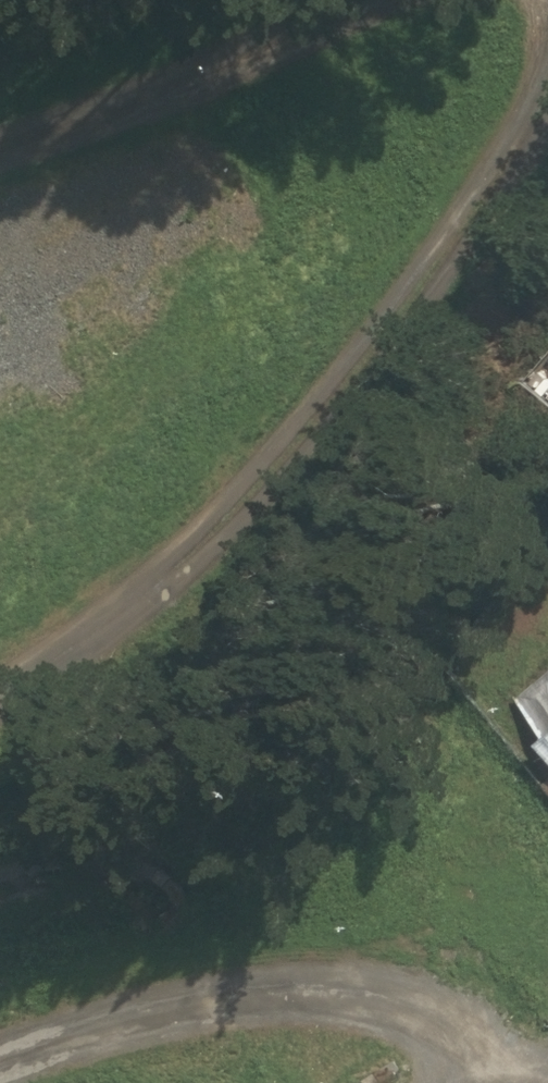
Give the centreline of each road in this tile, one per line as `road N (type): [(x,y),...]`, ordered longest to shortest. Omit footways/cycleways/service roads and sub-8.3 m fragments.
road 1 (track): [(547,99),(445,258),(207,540),(73,649),(0,696)]
road 2 (track): [(0,1061),(160,1017),(266,1001),(375,1013),(547,1082)]
road 3 (track): [(0,152),(43,138),(225,43),(276,0)]

